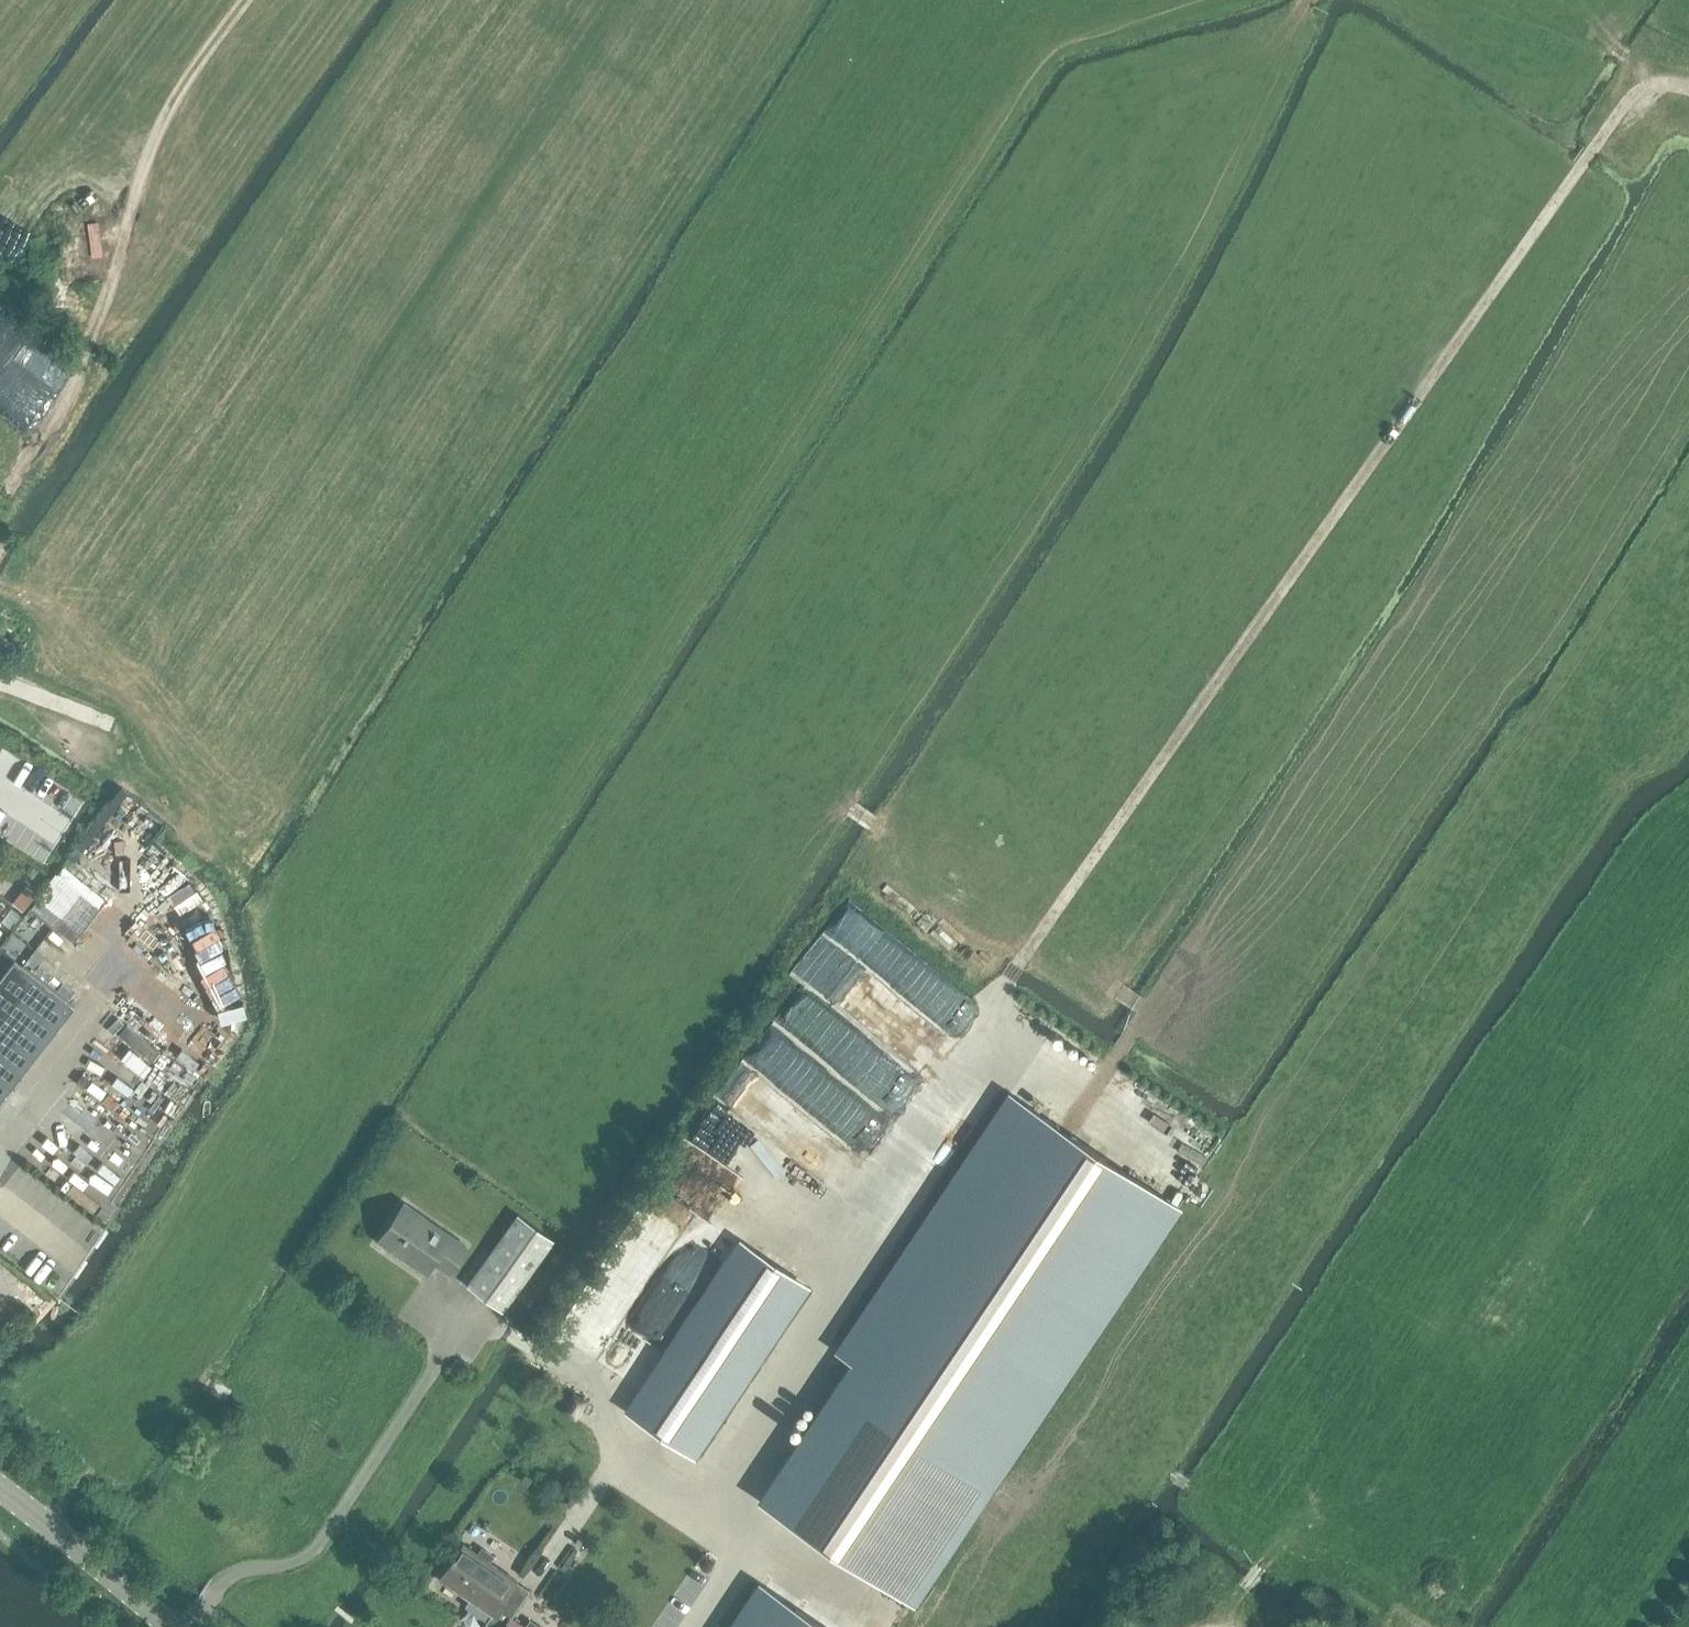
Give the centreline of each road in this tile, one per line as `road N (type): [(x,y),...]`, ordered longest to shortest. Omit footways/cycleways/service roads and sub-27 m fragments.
road 1 (track): [(845,1272),(1010,977),(1620,109),(1653,86),(1688,87)]
road 2 (track): [(0,505),(70,401),(179,93),(248,0)]
road 3 (tertiary): [(173,1626),(0,1491)]

